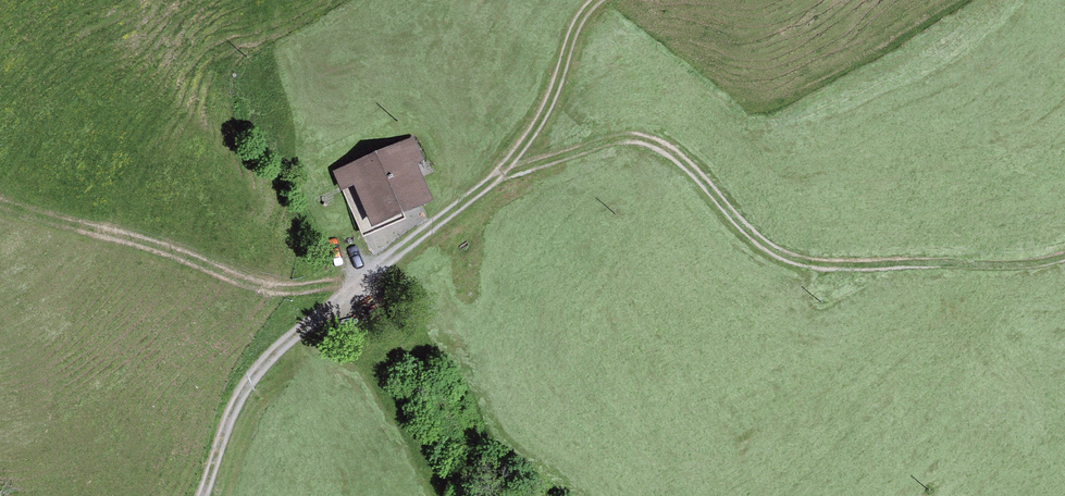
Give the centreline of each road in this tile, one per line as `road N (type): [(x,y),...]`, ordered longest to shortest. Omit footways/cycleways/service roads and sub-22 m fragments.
road 1 (track): [(202,495),(243,385),(275,348),(386,266),(541,130),(584,0)]
road 2 (track): [(493,172),(620,137),(667,156),(775,252),(866,257),(1064,242)]
road 3 (track): [(340,296),(105,222)]

